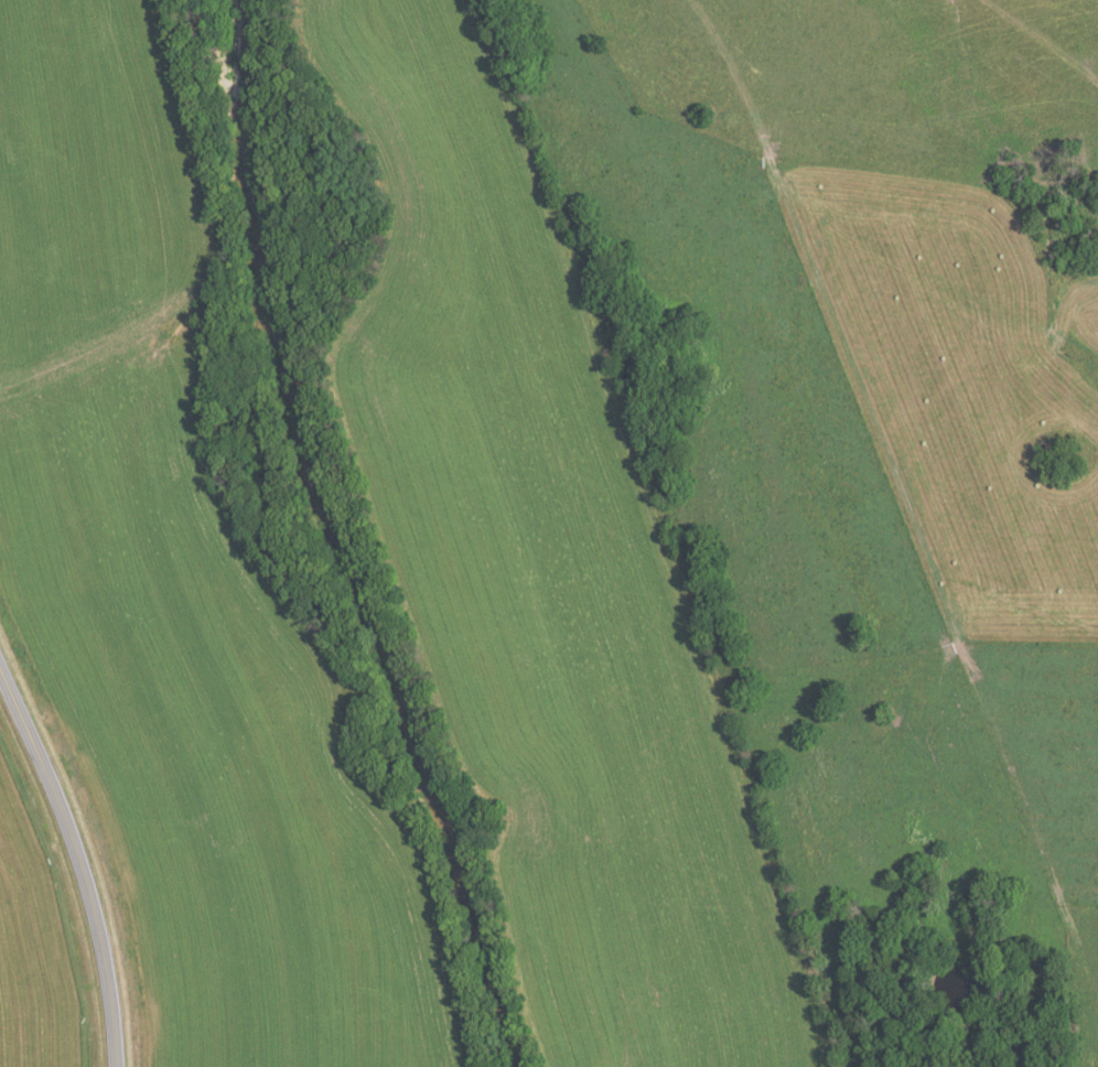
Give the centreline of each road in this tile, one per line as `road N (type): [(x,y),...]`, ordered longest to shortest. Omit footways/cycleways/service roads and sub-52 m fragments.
road 1 (tertiary): [(110,1066),(83,875),(0,668)]

